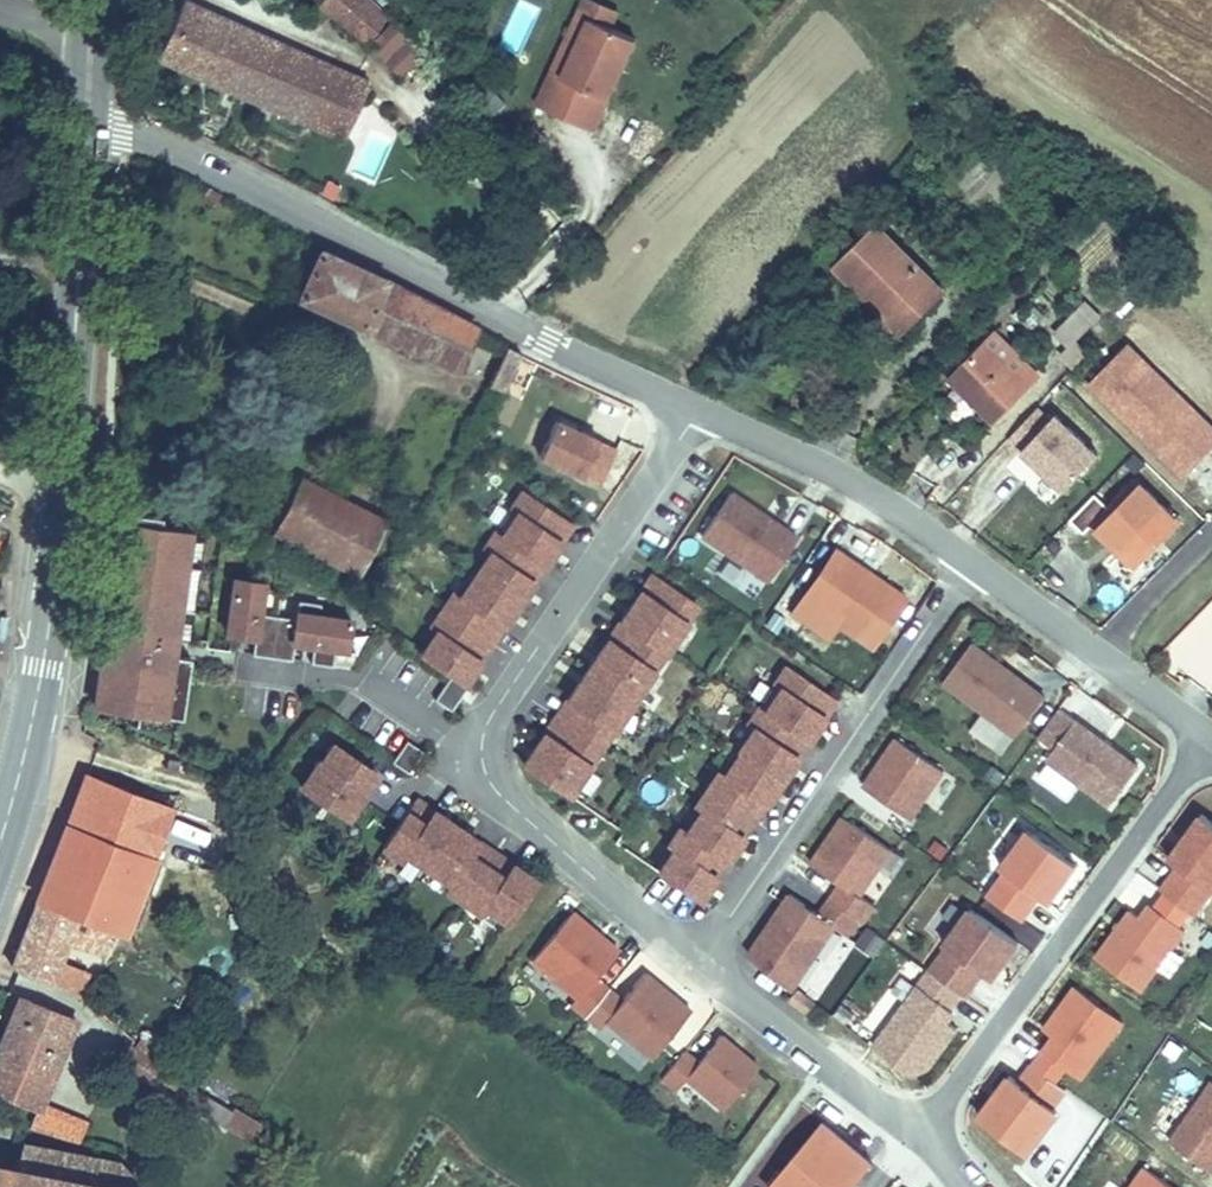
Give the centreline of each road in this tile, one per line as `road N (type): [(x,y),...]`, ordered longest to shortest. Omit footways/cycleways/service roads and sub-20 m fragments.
road 1 (primary): [(86,104),(48,634),(0,833)]
road 2 (residential): [(694,406),(487,722),(486,736),(504,787),(695,957)]
road 3 (residential): [(694,406),(86,104)]
road 4 (residential): [(919,1133),(1211,739)]
road 5 (residential): [(695,957),(969,560)]
road 6 (residential): [(969,560),(838,467),(694,406)]
road 7 (residential): [(1211,738),(969,560)]
road 8 (residential): [(695,957),(786,1040),(919,1133)]

